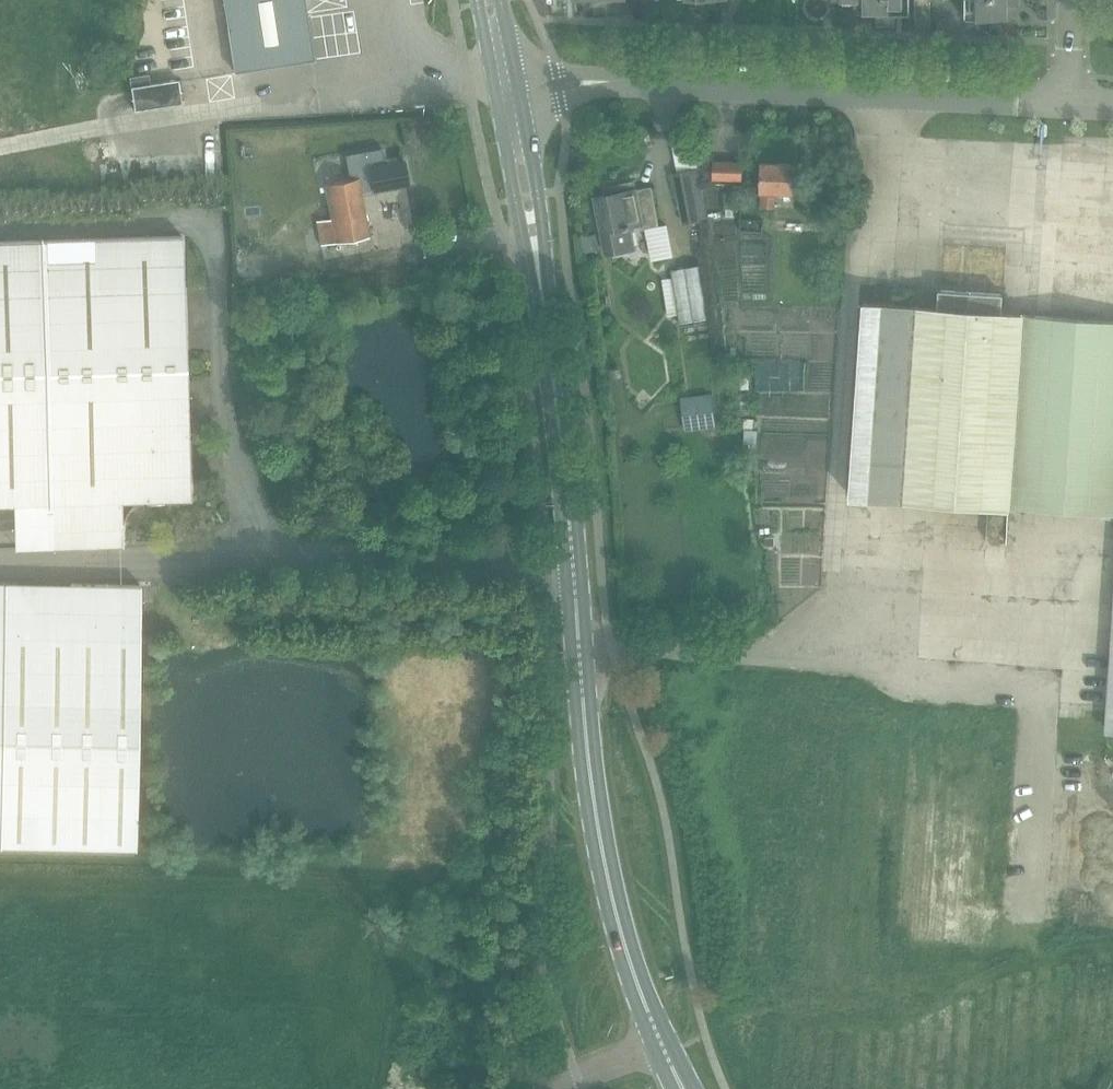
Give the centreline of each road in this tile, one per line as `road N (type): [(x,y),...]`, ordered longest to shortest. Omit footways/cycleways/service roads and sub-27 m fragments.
road 1 (secondary): [(662,1047),(626,951),(595,814),(572,541),(534,260)]
road 2 (residential): [(1067,110),(609,82)]
road 3 (secondary): [(499,93),(534,260)]
road 4 (secondary): [(534,260),(540,195),(520,103)]

